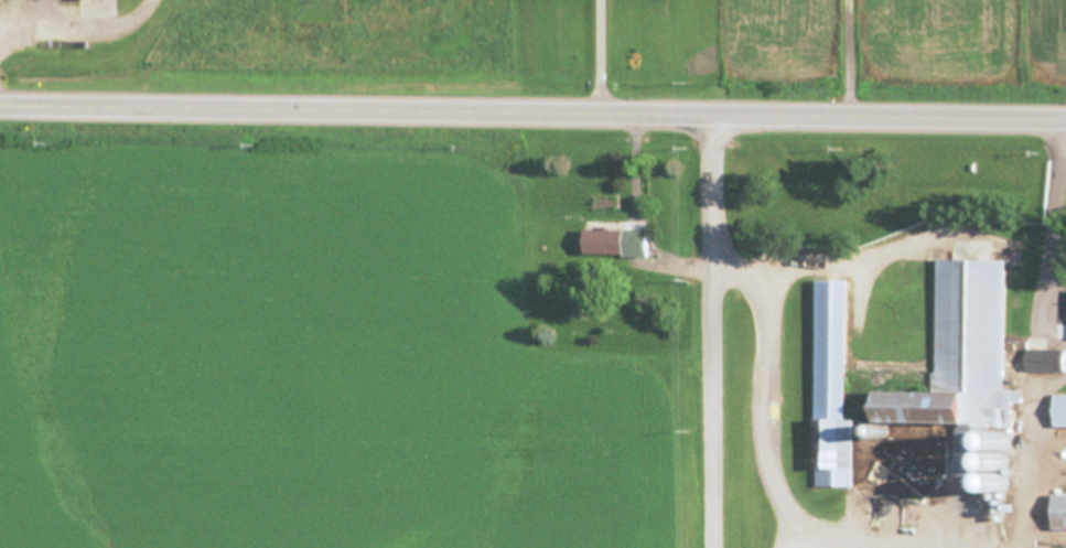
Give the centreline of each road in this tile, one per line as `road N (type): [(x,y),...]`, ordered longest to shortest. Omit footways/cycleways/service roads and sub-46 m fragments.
road 1 (primary): [(1065,97),(847,116),(0,106)]
road 2 (residential): [(710,547),(708,115)]

